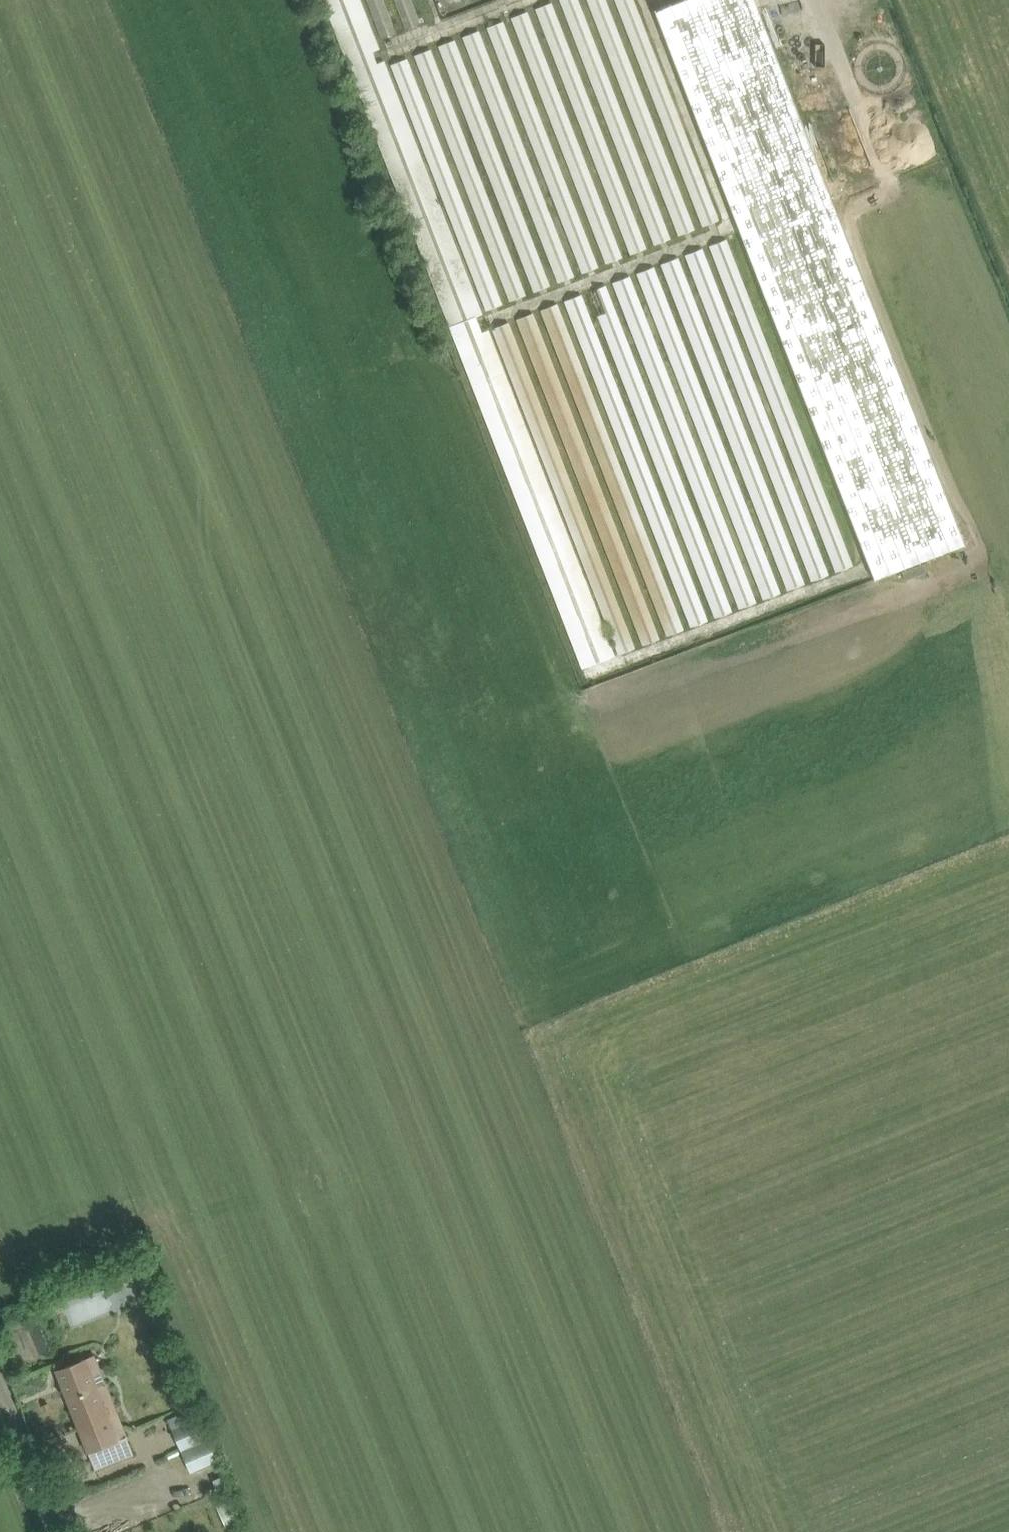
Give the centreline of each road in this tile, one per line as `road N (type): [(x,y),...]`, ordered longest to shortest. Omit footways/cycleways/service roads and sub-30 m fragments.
road 1 (track): [(50,1531),(0,1406)]

